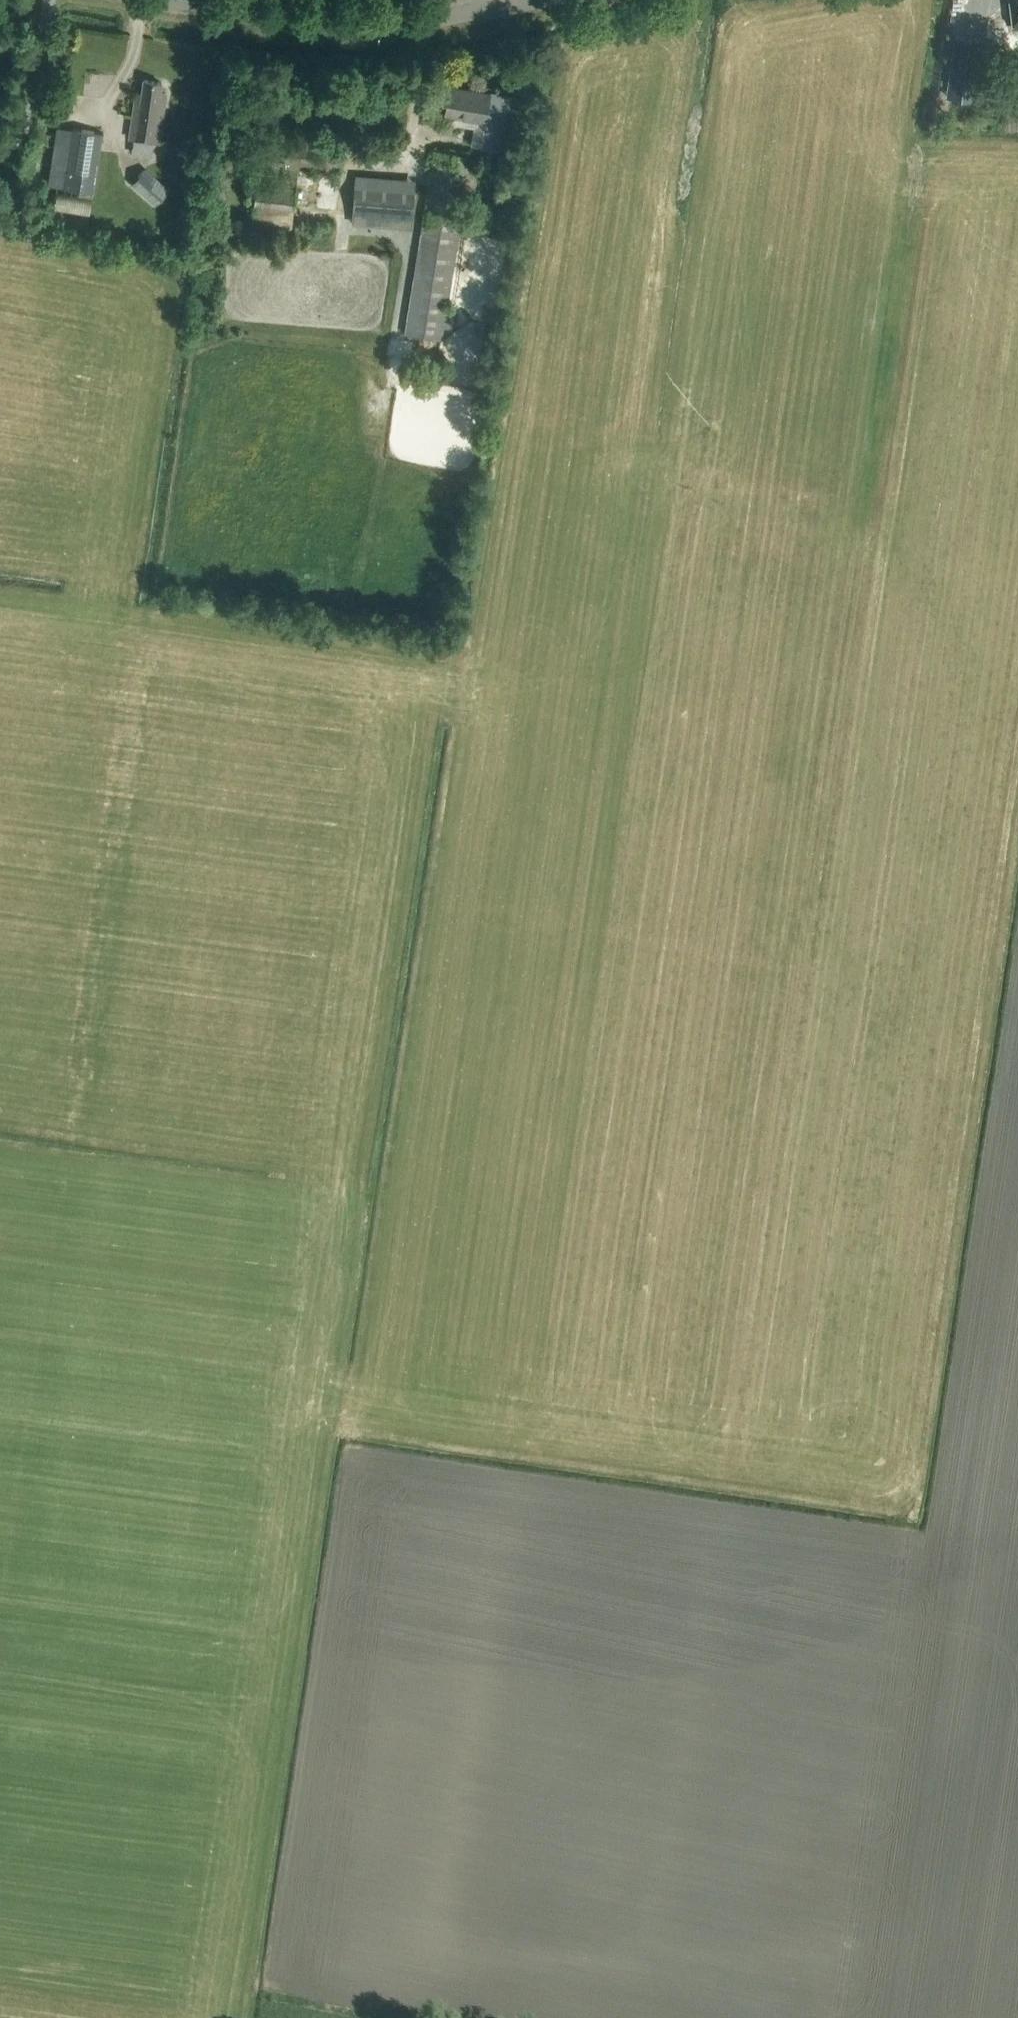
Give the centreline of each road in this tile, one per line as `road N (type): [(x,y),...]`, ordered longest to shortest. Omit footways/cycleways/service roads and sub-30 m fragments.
road 1 (unclassified): [(162,0),(331,24),(421,23),(492,6)]

